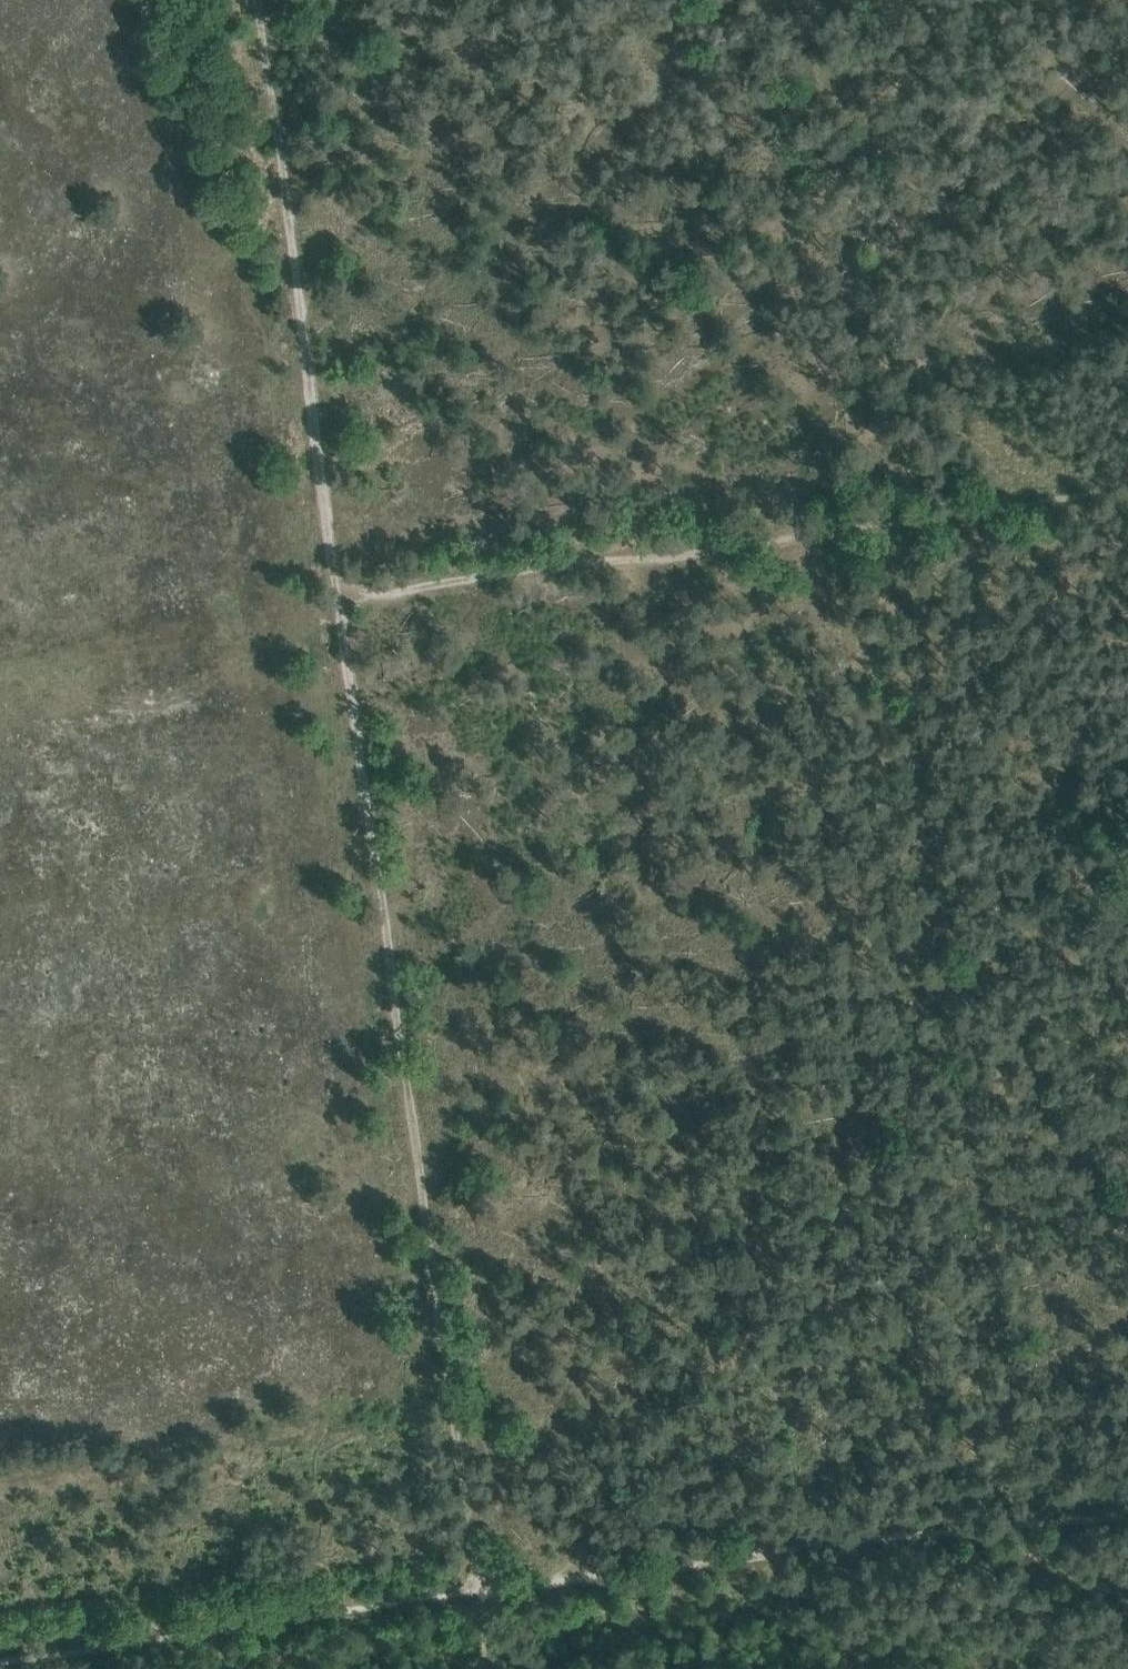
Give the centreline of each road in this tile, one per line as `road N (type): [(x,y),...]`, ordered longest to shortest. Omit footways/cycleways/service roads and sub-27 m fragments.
road 1 (track): [(1127,1513),(820,1544),(476,1593)]

